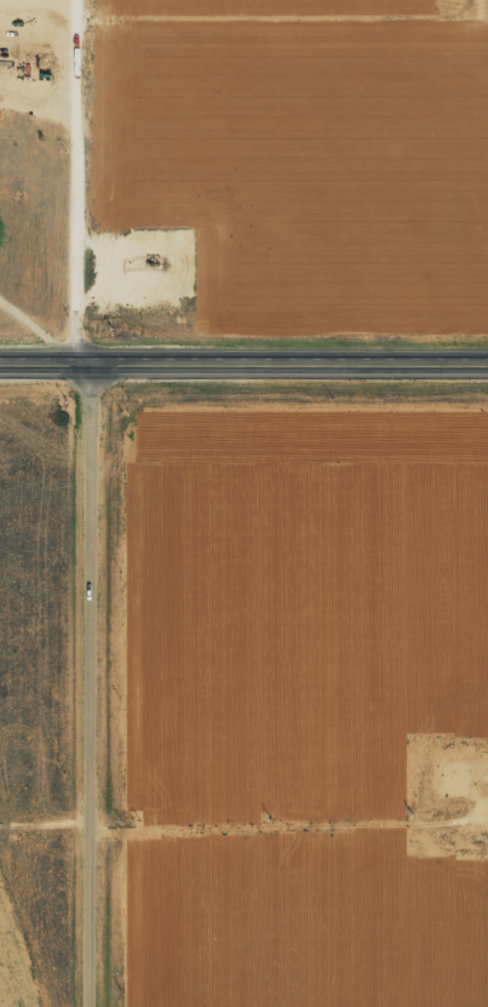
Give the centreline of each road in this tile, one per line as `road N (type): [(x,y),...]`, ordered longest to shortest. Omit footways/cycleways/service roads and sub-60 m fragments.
road 1 (residential): [(98,1006),(89,365)]
road 2 (primary): [(487,366),(0,365)]
road 3 (residential): [(98,869),(487,876)]
road 4 (residential): [(91,63),(472,53)]
road 5 (residential): [(89,365),(90,0)]

